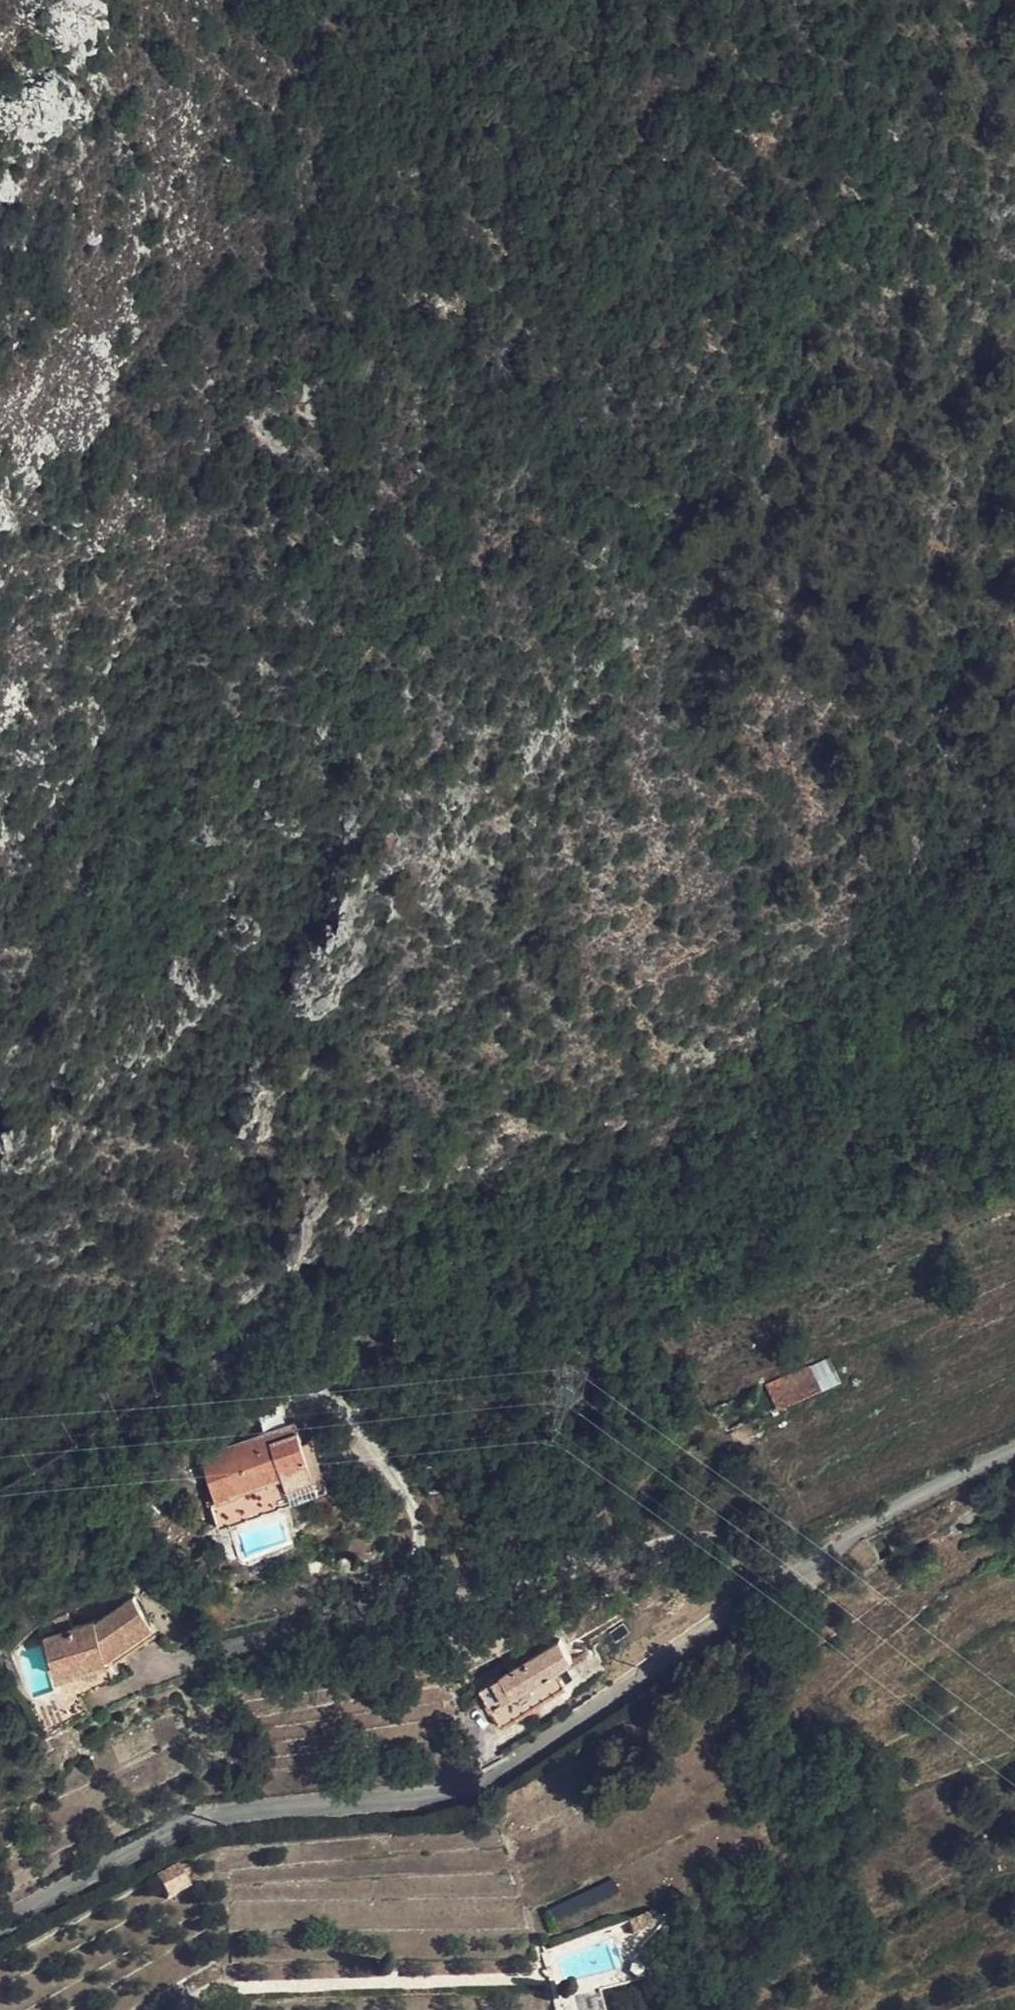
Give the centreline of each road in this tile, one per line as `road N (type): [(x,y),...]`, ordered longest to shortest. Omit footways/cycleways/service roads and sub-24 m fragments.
road 1 (residential): [(0,1928),(173,1831),(261,1809),(404,1798),(500,1775),(631,1694),(803,1563),(1014,1451)]

